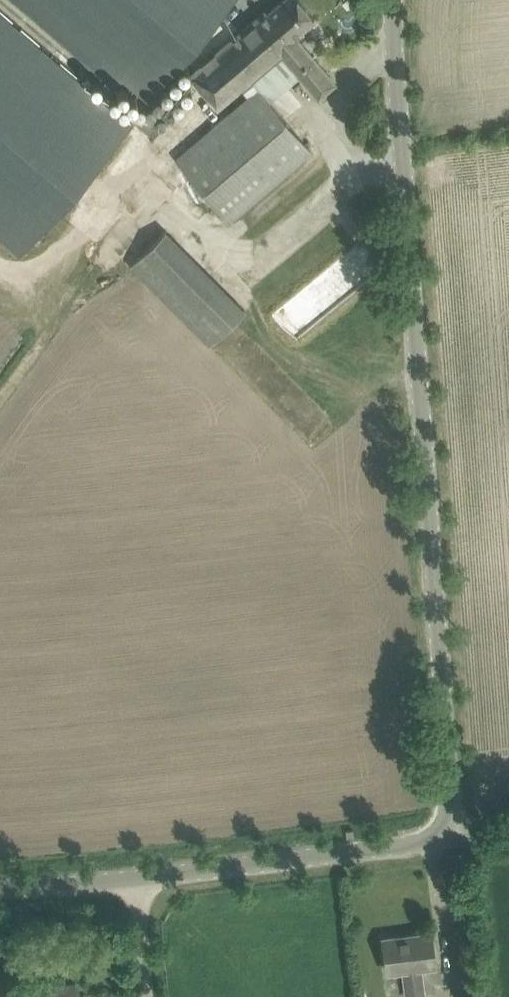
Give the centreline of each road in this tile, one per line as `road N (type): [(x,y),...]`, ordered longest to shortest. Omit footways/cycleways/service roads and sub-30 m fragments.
road 1 (unclassified): [(453,837),(404,0)]
road 2 (unclassified): [(139,877),(453,837)]
road 3 (track): [(0,265),(56,316),(0,394)]
road 4 (unclassified): [(0,888),(139,877)]
road 5 (unclassified): [(150,996),(139,877)]

